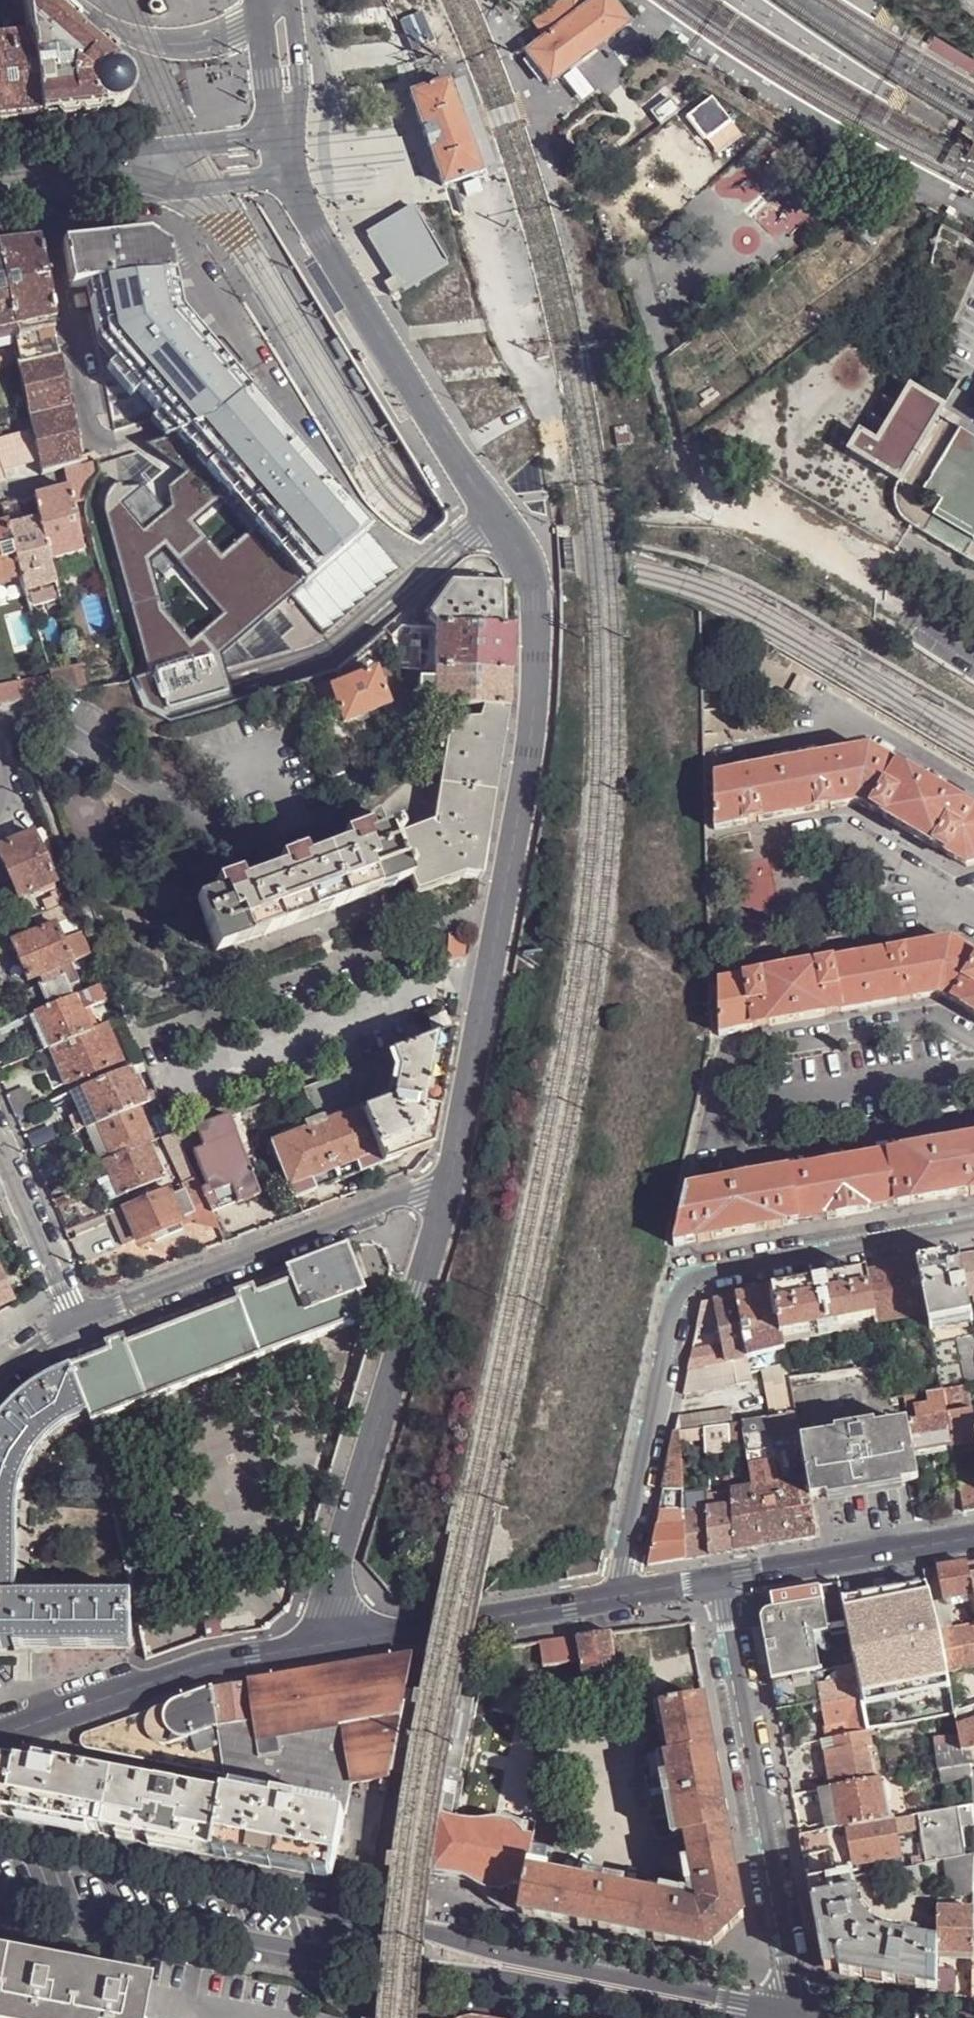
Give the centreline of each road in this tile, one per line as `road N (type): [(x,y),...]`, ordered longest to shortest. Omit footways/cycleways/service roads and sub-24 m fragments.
road 1 (tertiary): [(292,178),(532,587),(531,737),(448,1179)]
road 2 (residential): [(616,1600),(684,1286),(713,1272),(973,1228)]
road 3 (tertiary): [(448,1179),(315,1645)]
road 4 (residential): [(789,2017),(759,2003),(336,1914)]
road 5 (unclassified): [(796,2017),(722,1582)]
road 6 (residential): [(448,1179),(78,1322)]
road 7 (residential): [(331,1955),(721,2017)]
road 8 (residential): [(336,1914),(0,1850)]
road 9 (residential): [(0,1888),(331,1955)]
road 10 (tertiary): [(0,1736),(208,1665),(315,1645)]
road 11 (tertiary): [(315,1645),(616,1600)]
road 12 (tertiary): [(283,137),(0,167)]
road 13 (residential): [(114,451),(85,421),(41,204)]
road 14 (tertiary): [(722,1582),(973,1541)]
road 15 (tertiary): [(41,204),(292,178)]
road 16 (tertiary): [(71,0),(125,36),(163,44),(261,23)]
road 17 (residential): [(0,1145),(78,1322)]
road 18 (tertiary): [(283,137),(298,110),(299,76),(295,13),(285,0)]

